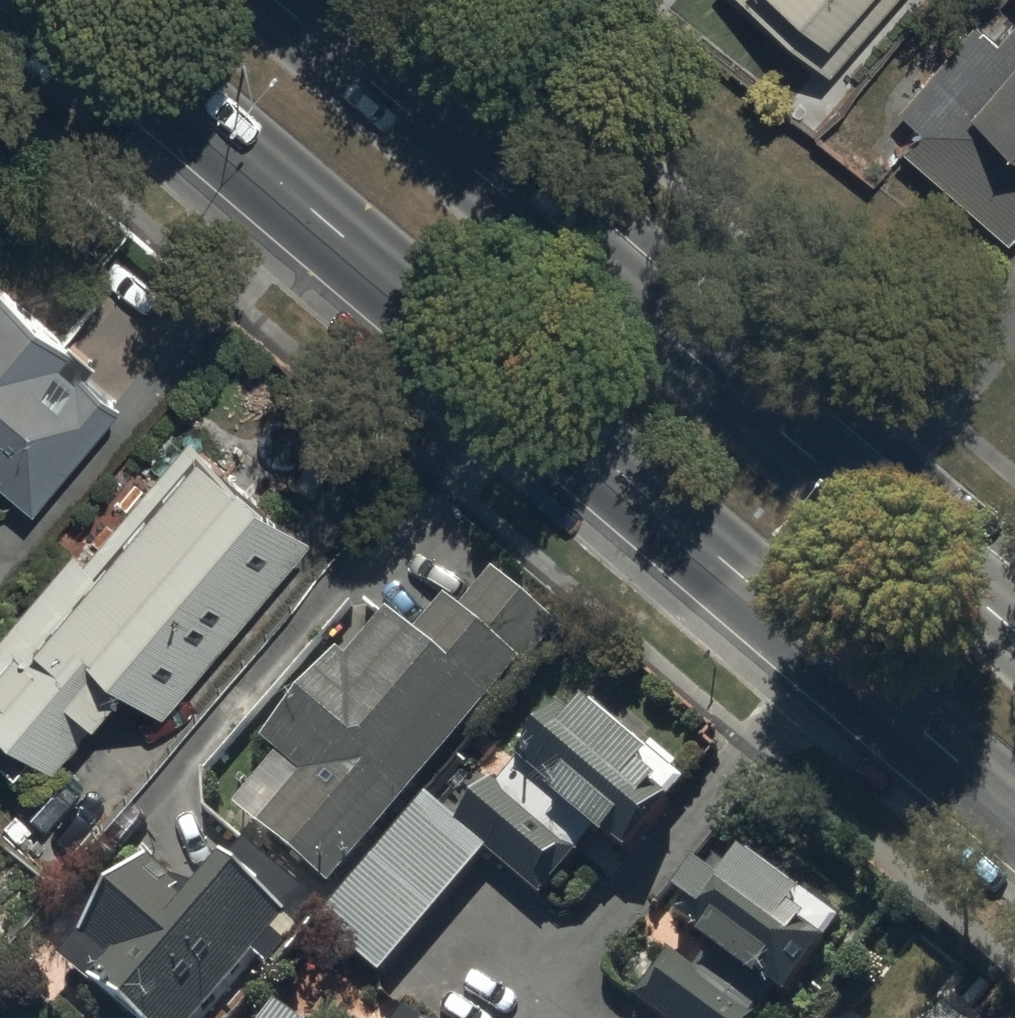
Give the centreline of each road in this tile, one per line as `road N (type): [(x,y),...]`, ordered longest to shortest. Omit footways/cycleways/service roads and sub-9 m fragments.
road 1 (primary): [(1014,807),(69,0)]
road 2 (primary): [(278,0),(1014,629)]

